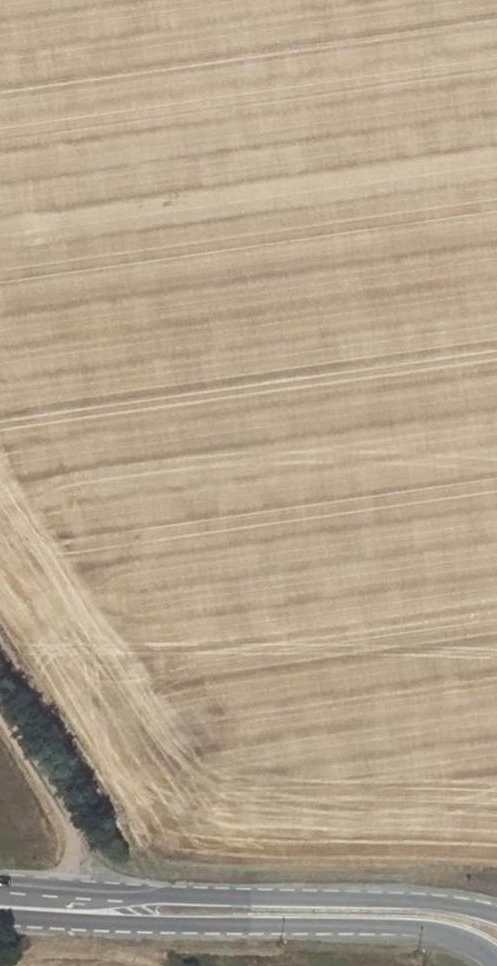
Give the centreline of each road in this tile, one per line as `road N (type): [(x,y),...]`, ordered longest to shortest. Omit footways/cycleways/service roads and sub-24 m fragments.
road 1 (secondary): [(0,918),(415,927),(461,935),(496,962)]
road 2 (secondary): [(496,915),(420,900),(66,895)]
road 3 (track): [(110,897),(104,866),(0,710)]

